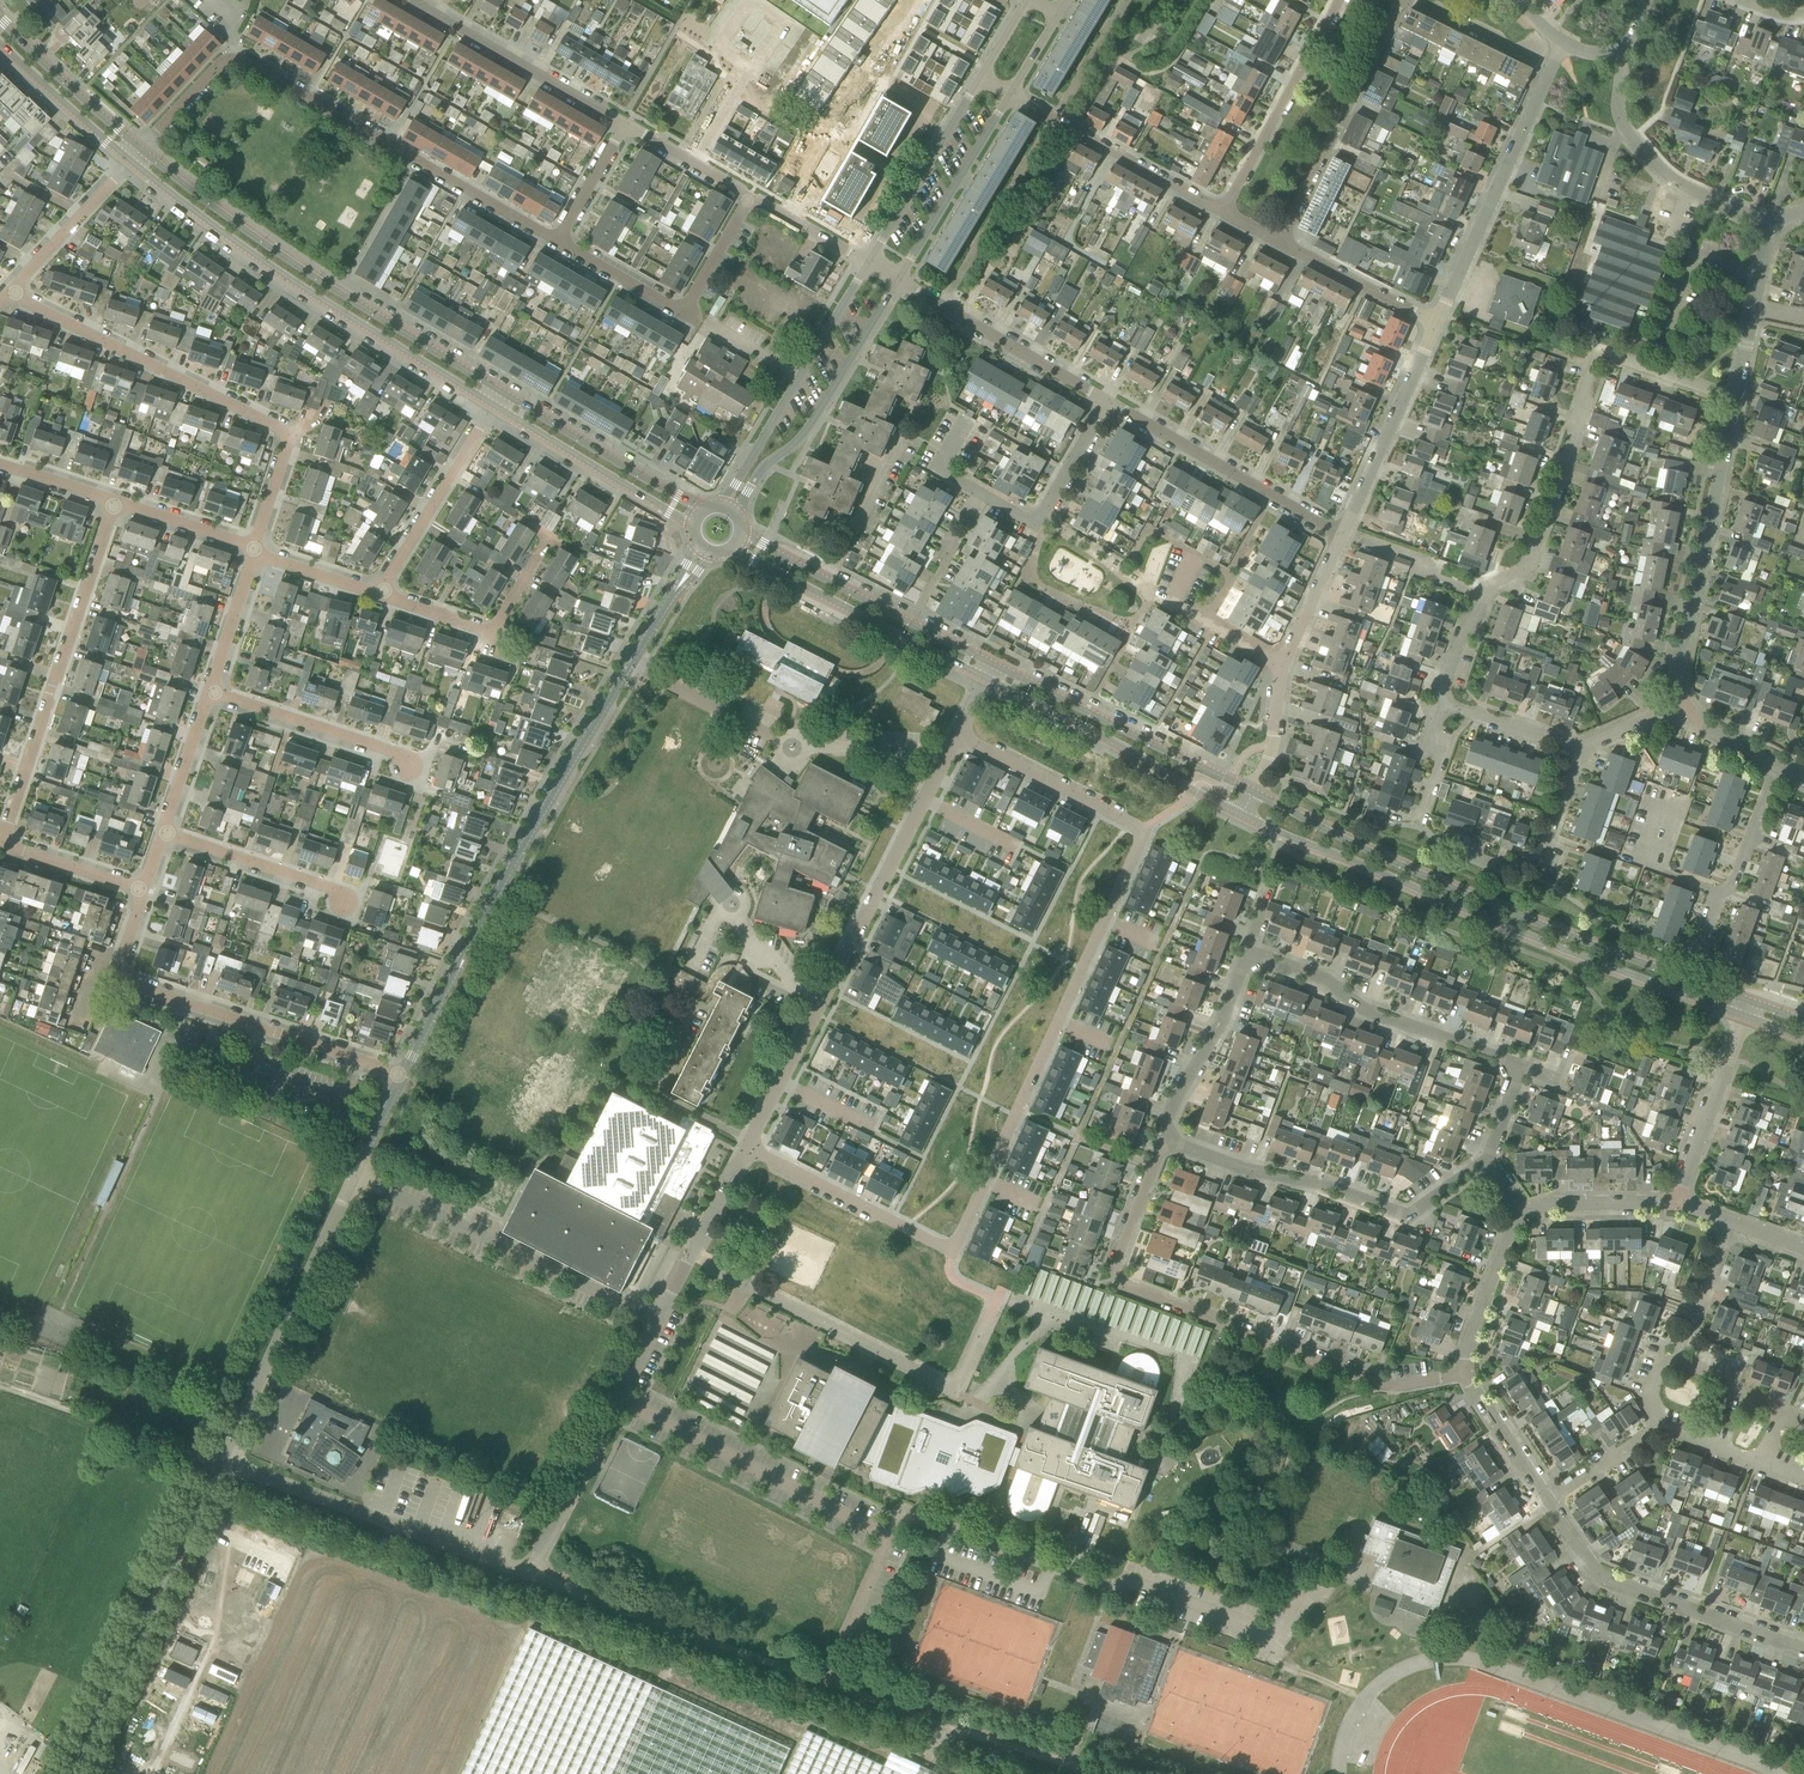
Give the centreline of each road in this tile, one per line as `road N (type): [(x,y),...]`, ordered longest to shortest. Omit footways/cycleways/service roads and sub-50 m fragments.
road 1 (residential): [(956,734),(1144,829),(953,1250),(745,1147)]
road 2 (tertiary): [(403,1069),(702,550)]
road 3 (secondary): [(1244,816),(1744,1015)]
road 4 (secondary): [(1749,1002),(1491,903),(1255,792)]
road 5 (residential): [(1736,398),(1598,356),(1534,559),(1480,595),(1442,699)]
road 6 (residential): [(1463,1373),(1391,1385),(1120,1284),(1115,1273),(1157,1152),(1174,1143)]
road 7 (residential): [(137,149),(234,50),(553,239)]
road 8 (residential): [(1340,1574),(1309,1587),(1267,1624),(1140,1579),(1096,1577),(902,1504),(889,1534)]
road 9 (residential): [(745,1147),(956,734)]
road 10 (secondary): [(125,162),(322,302),(493,406)]
road 11 (secondary): [(502,392),(329,288),(137,149)]
road 12 (residential): [(254,549),(288,446),(283,430),(9,294)]
road 13 (residential): [(403,1069),(124,983),(119,969),(143,891)]
road 14 (residential): [(1,845),(115,503)]
road 15 (tertiary): [(69,1773),(223,1458)]
road 16 (residential): [(1486,1162),(1407,1214),(1174,1143)]
road 17 (residential): [(659,1317),(352,1176)]
road 18 (residential): [(530,1571),(223,1458)]
road 19 (residential): [(1434,326),(1557,37)]
road 20 (residential): [(823,1675),(530,1571)]
road 21 (tertiary): [(223,1458),(352,1176)]
road 22 (unclassified): [(1547,1499),(1602,1577),(1803,1650)]
road 23 (residential): [(1681,700),(1681,654),(1736,398)]
road 24 (residential): [(889,1534),(619,1397)]
road 25 (residential): [(1247,951),(1330,981),(1368,1009),(1520,1067)]
road 26 (residential): [(1284,660),(1151,593),(1126,624),(1028,577)]
road 27 (residential): [(956,1387),(691,1253)]
road 28 (secondary): [(985,677),(1244,816)]
road 29 (secondary): [(1255,792),(992,663)]
road 30 (residential): [(740,516),(761,469),(799,443),(898,279)]
road 31 (secondary): [(733,550),(985,677)]
road 32 (residential): [(868,262),(723,504)]
road 33 (secondary): [(992,663),(743,534)]
road 34 (residential): [(553,239),(684,306),(749,196)]
road 35 (residential): [(1339,535),(1106,396)]
road 36 (residential): [(1284,239),(1401,0)]
road 37 (residential): [(923,0),(793,220)]
road 38 (residential): [(1771,226),(1672,176),(1636,141),(1620,103),(1623,58)]
road 39 (residential): [(1223,210),(1012,89)]
road 40 (residential): [(1223,210),(1340,0)]
road 41 (residential): [(621,123),(415,0)]
road 42 (residential): [(1106,396),(898,279)]
road 43 (track): [(223,1458),(0,1385)]
road 44 (secondary): [(493,406),(691,527)]
road 45 (secondary): [(701,509),(502,392)]
road 46 (residential): [(1339,535),(1434,326)]
road 47 (residential): [(382,595),(494,632),(549,540)]
road 48 (residential): [(898,279),(1012,89)]
road 49 (residential): [(983,73),(868,262)]
road 50 (residential): [(382,595),(493,406)]
road 51 (residential): [(409,767),(385,749),(211,692)]
road 52 (residential): [(1174,1143),(1167,1126),(1209,1049),(1247,951)]
road 53 (residential): [(1697,948),(1718,896),(1733,882),(1776,765)]
road 54 (unclassified): [(1679,1203),(1744,1015)]
road 55 (residential): [(345,903),(338,889),(164,832)]
road 56 (residential): [(530,1571),(619,1397)]
road 57 (residential): [(984,494),(1034,515),(1106,396)]
road 58 (secondary): [(137,149),(0,19)]
road 59 (residential): [(9,294),(125,162)]
road 60 (residential): [(1434,326),(1284,239)]
road 61 (unclassified): [(1525,1215),(1510,1229),(1463,1373)]
road 62 (secondary): [(0,44),(125,162)]
road 63 (unclassified): [(1679,1203),(1546,1204),(1525,1215)]
road 64 (residential): [(823,1675),(889,1534)]
road 65 (unclassified): [(1463,1373),(1547,1499)]
road 66 (residential): [(211,692),(254,549)]
road 67 (residential): [(143,891),(1,845)]
road 68 (residential): [(164,832),(211,692)]
road 69 (residential): [(749,196),(621,123)]
road 70 (residential): [(1681,1360),(1730,1222)]
road 71 (residential): [(115,503),(254,549)]
road 72 (residential): [(1664,1424),(1547,1499)]
road 73 (residential): [(1442,699),(1573,740)]
road 74 (residential): [(1284,660),(1339,535)]
road 75 (residential): [(1255,792),(1273,746),(1284,660)]
road 76 (residential): [(254,549),(382,595)]
road 77 (residential): [(553,239),(621,123)]
road 78 (residential): [(1531,866),(1573,740)]
road 79 (residential): [(0,465),(115,503)]

